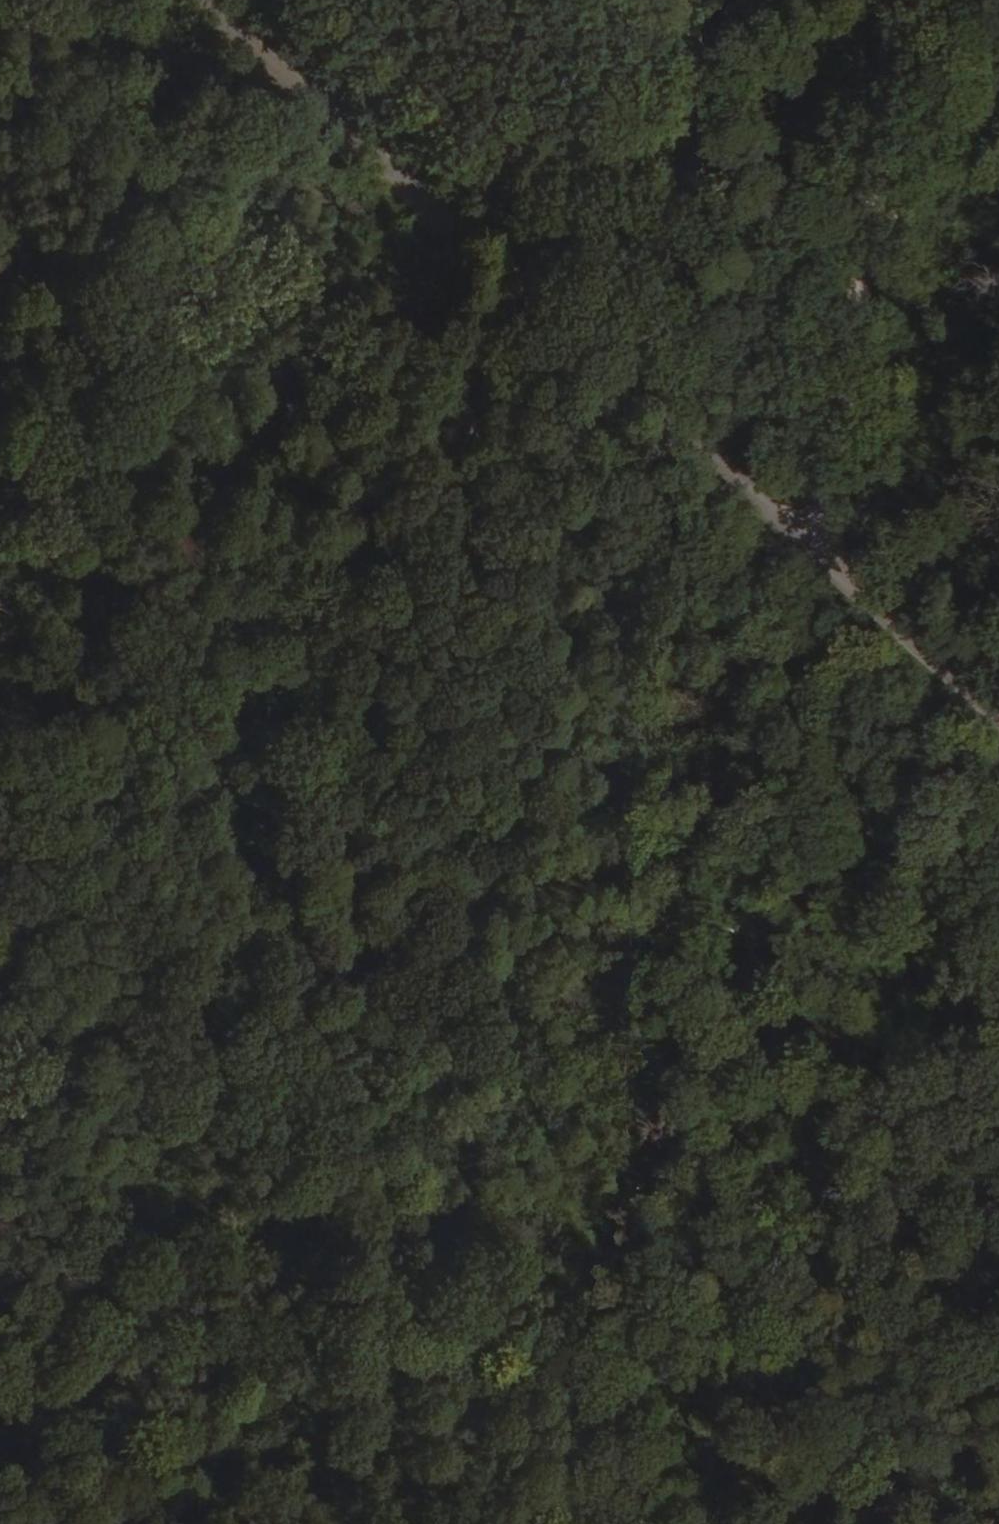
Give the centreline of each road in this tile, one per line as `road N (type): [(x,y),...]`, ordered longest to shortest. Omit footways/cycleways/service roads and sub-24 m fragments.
road 1 (unclassified): [(998,700),(812,561),(182,0)]

